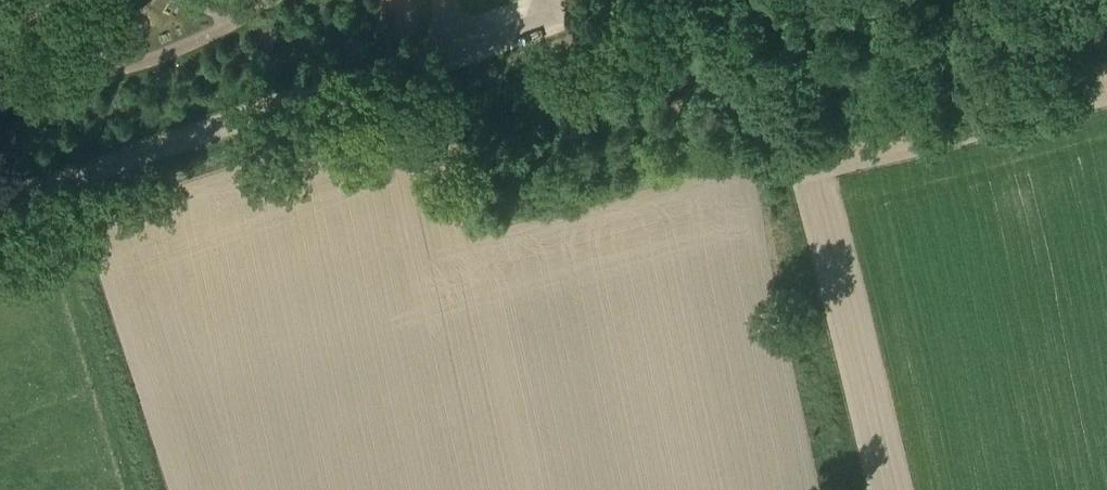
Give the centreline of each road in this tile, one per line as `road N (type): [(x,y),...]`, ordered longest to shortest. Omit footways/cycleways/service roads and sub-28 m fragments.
road 1 (unclassified): [(0,205),(598,0)]

